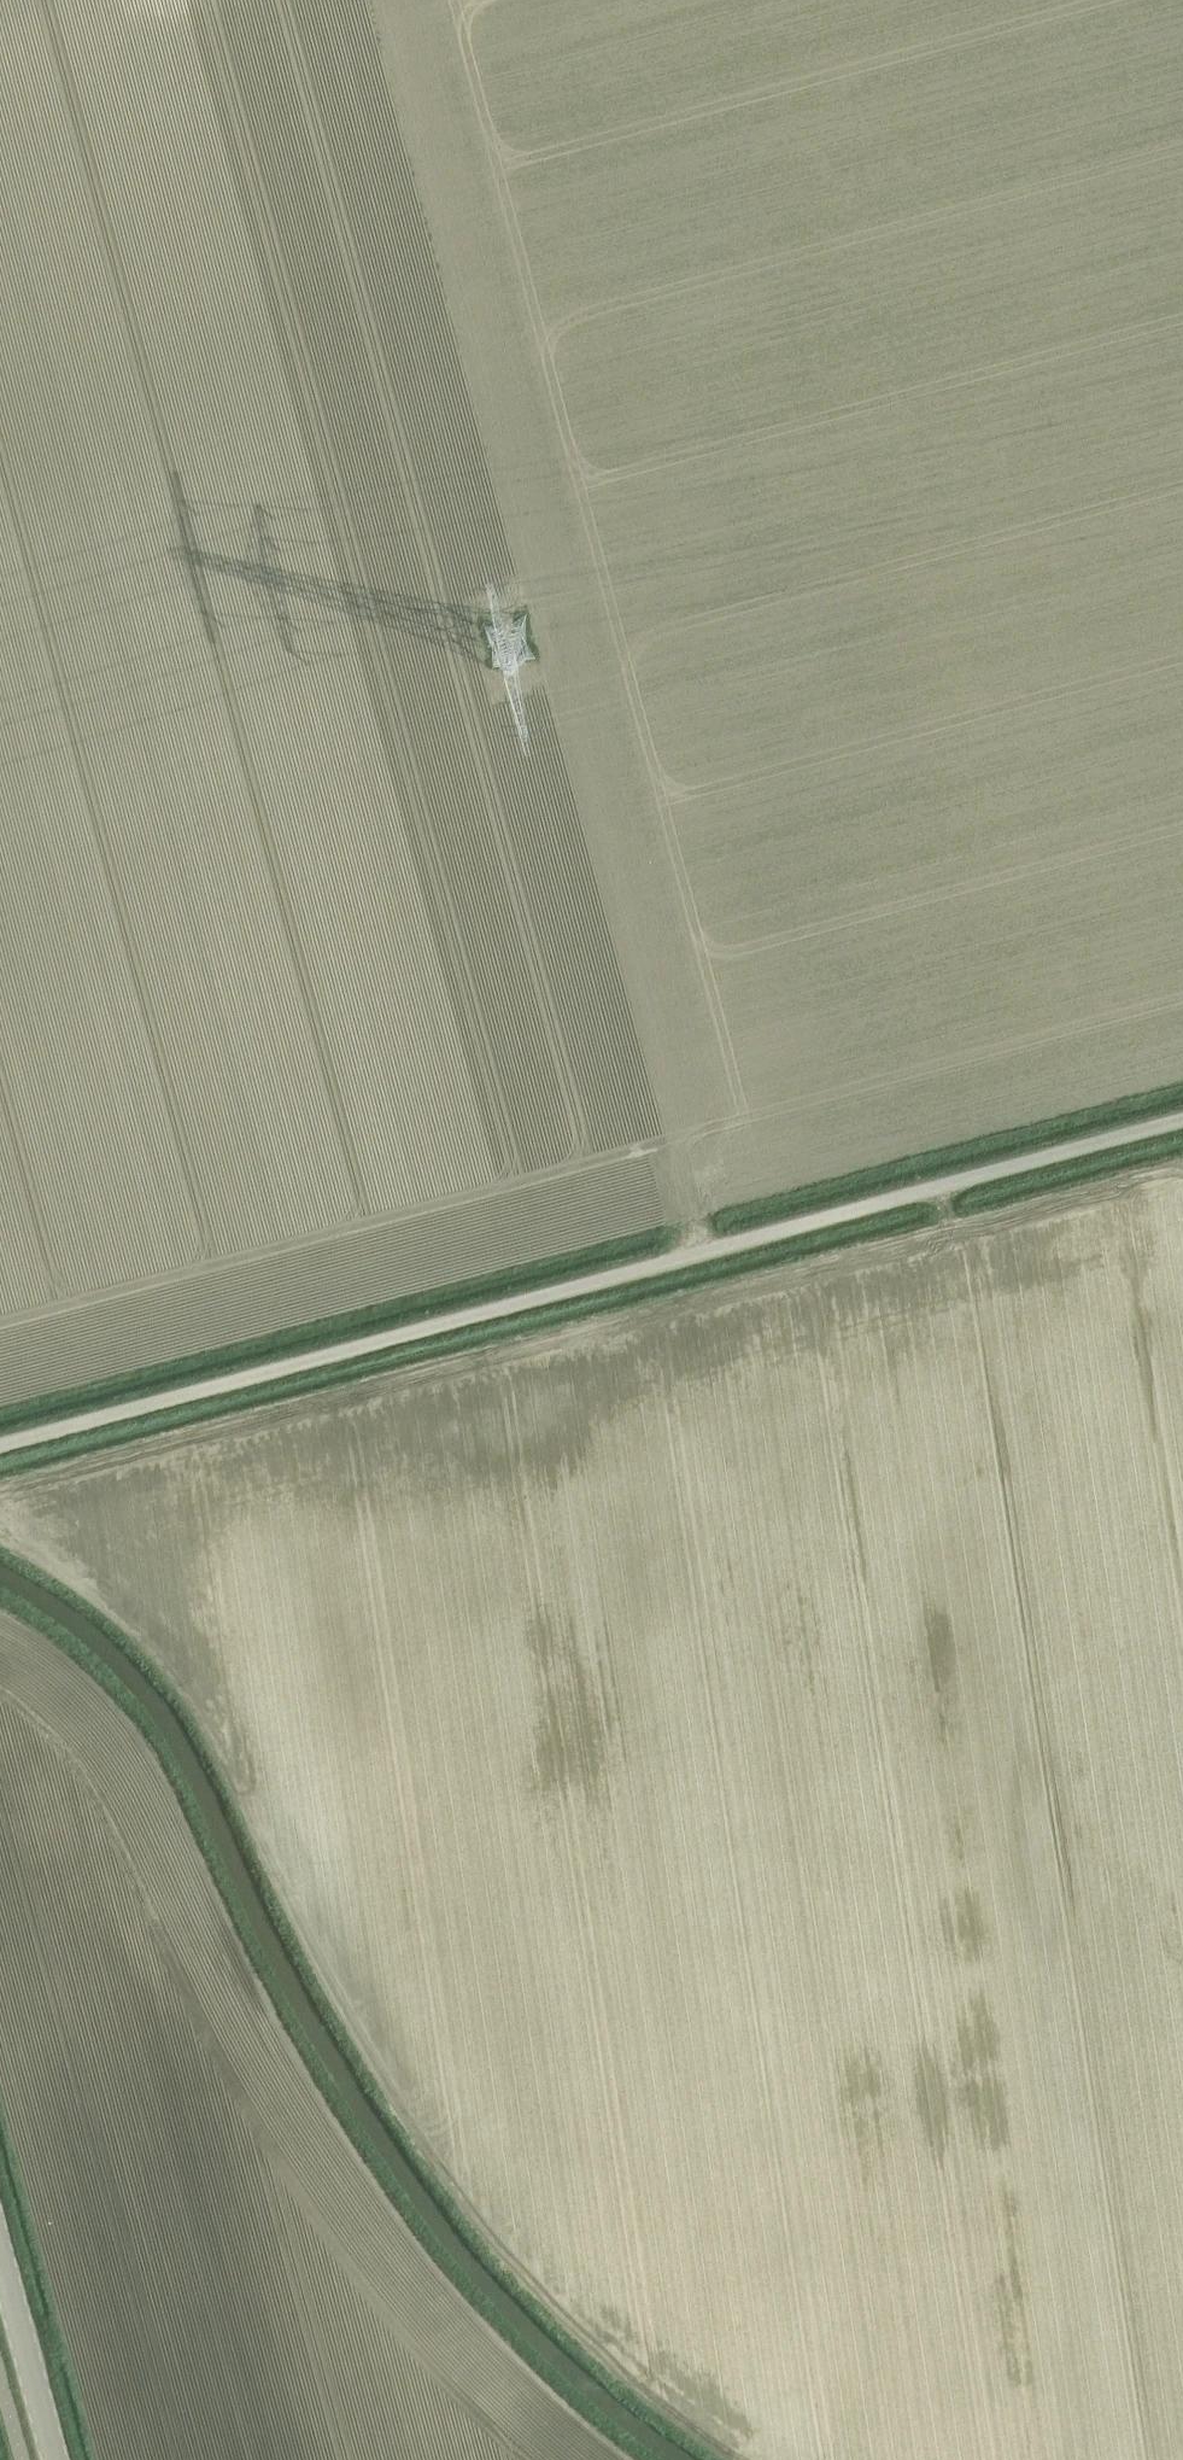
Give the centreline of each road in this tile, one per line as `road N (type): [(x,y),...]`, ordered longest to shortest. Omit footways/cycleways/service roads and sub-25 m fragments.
road 1 (unclassified): [(0,1446),(1182,1120)]
road 2 (tertiary): [(56,2459),(0,2248)]

